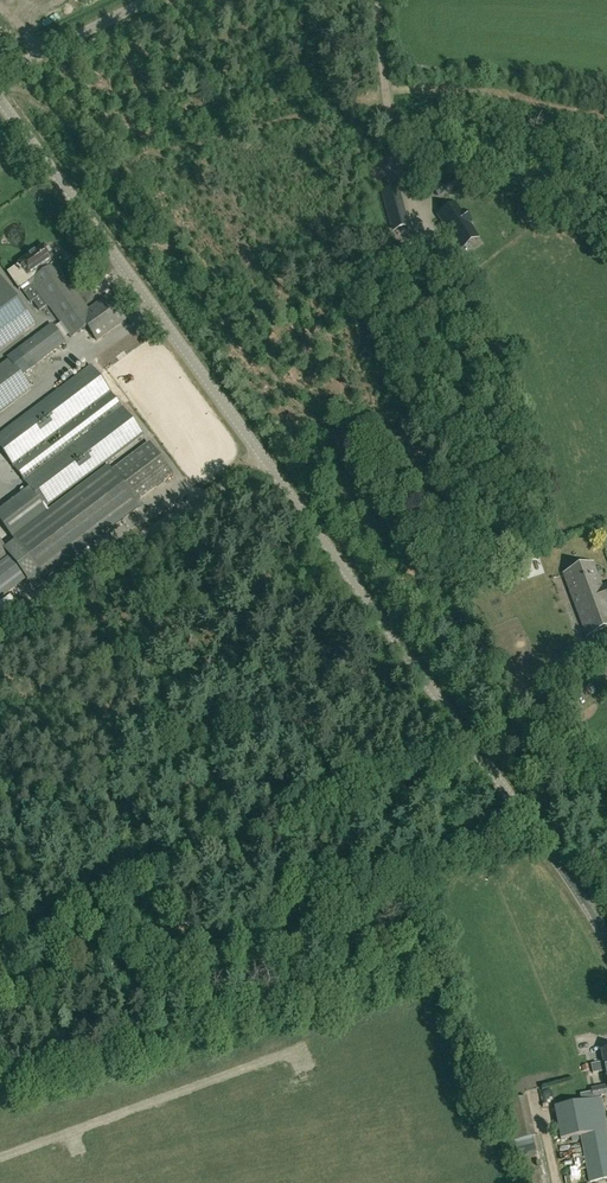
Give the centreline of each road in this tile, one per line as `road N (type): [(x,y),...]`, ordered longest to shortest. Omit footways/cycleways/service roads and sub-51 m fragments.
road 1 (tertiary): [(606,942),(575,885),(0,101)]
road 2 (track): [(0,1158),(306,1046)]
road 3 (track): [(0,626),(265,460)]
road 4 (unclassified): [(148,0),(0,74)]

